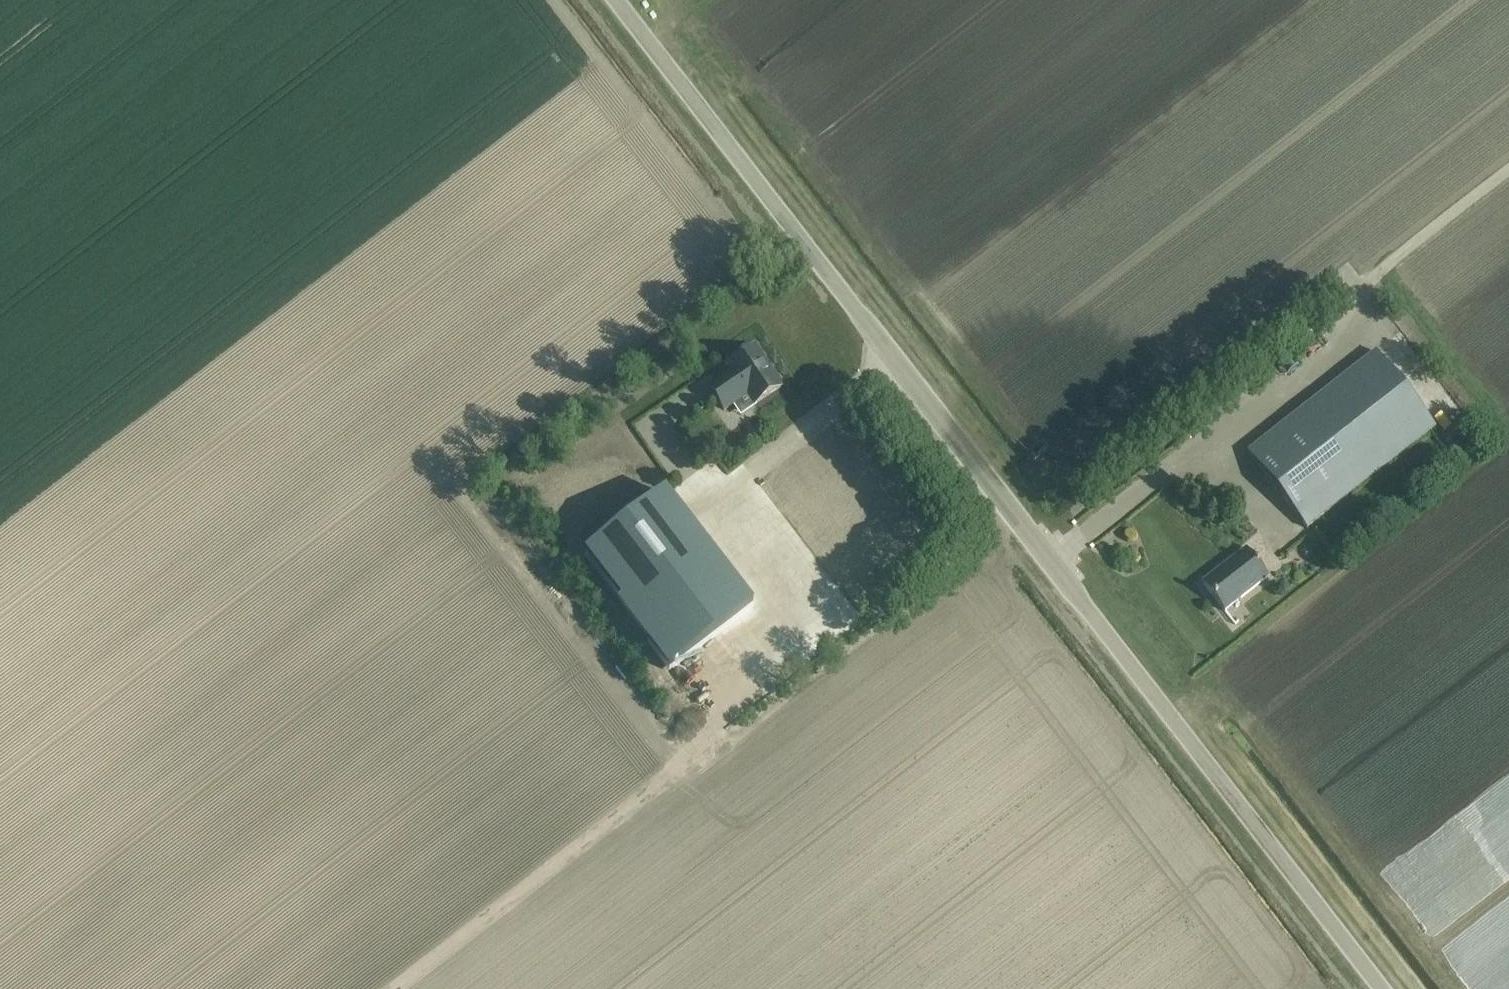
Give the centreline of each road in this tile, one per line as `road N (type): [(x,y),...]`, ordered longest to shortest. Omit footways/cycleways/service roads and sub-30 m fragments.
road 1 (unclassified): [(1383,988),(619,0)]

